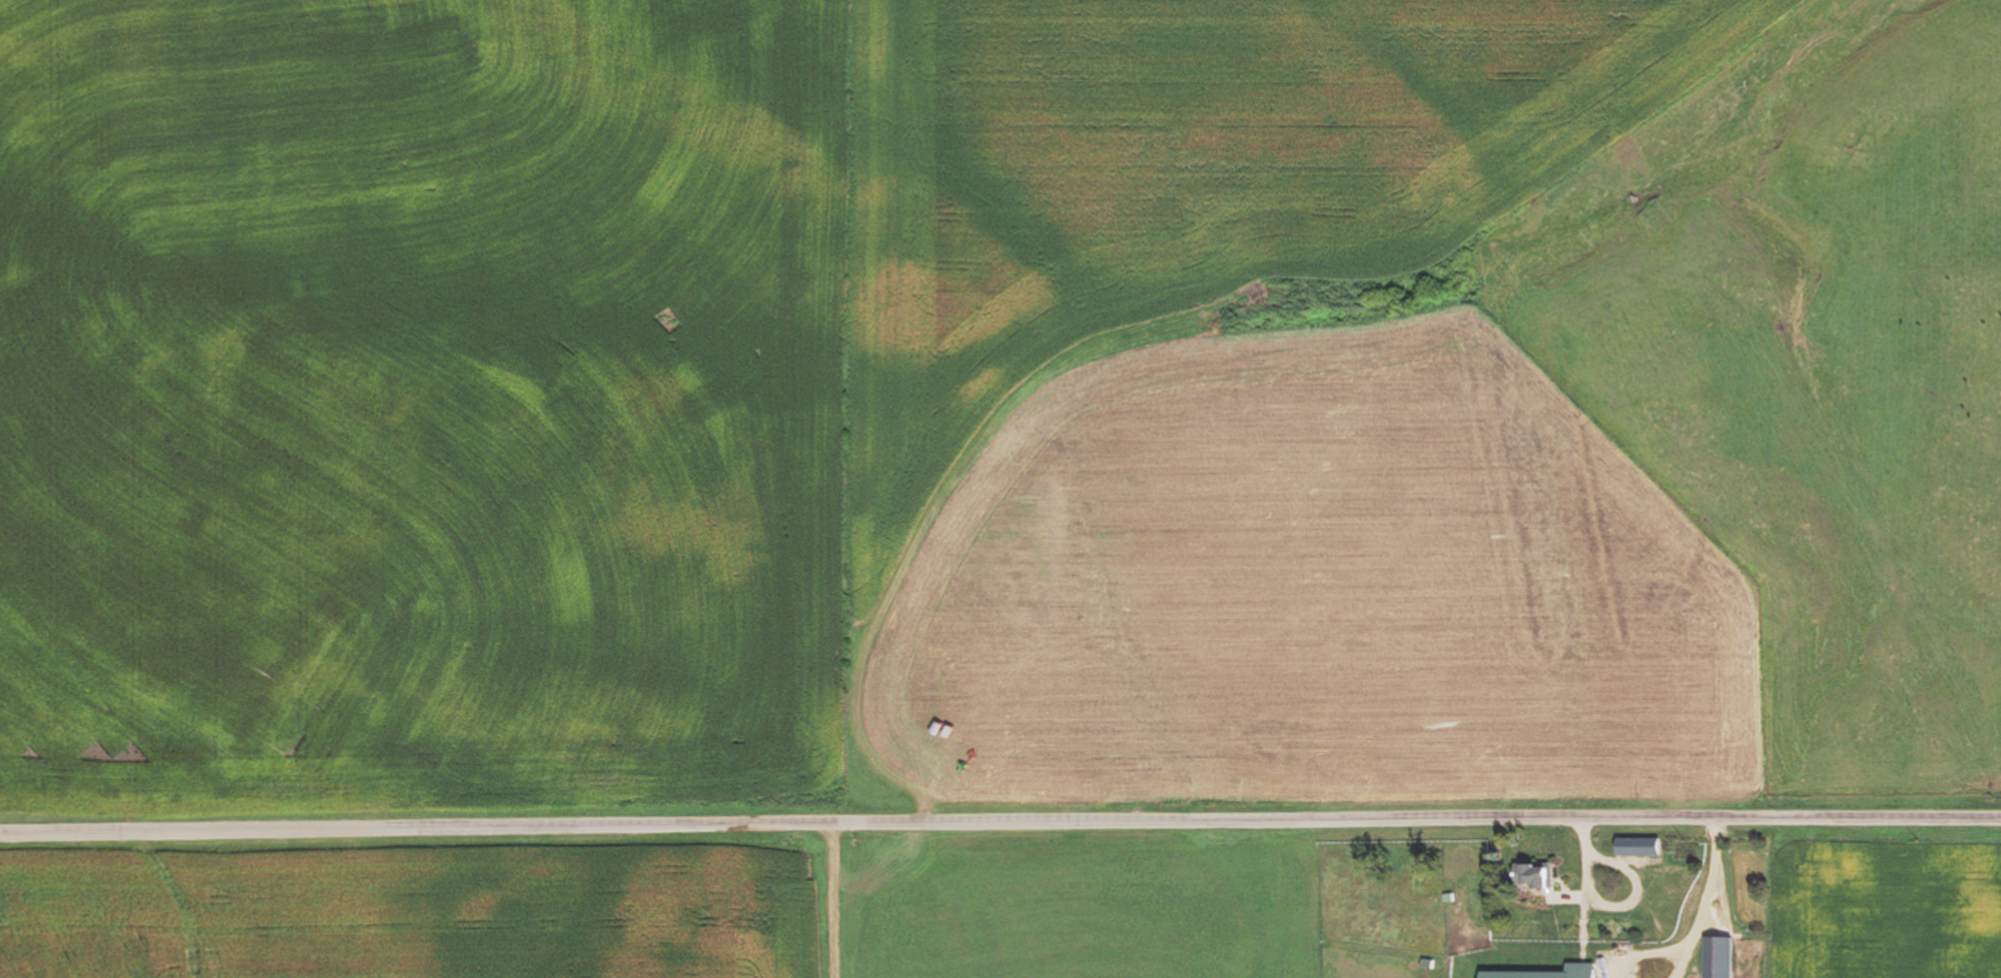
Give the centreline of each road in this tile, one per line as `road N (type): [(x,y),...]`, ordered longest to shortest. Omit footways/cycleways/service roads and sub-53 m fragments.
road 1 (residential): [(0,823),(837,826),(2000,812)]
road 2 (residential): [(836,977),(837,826)]

